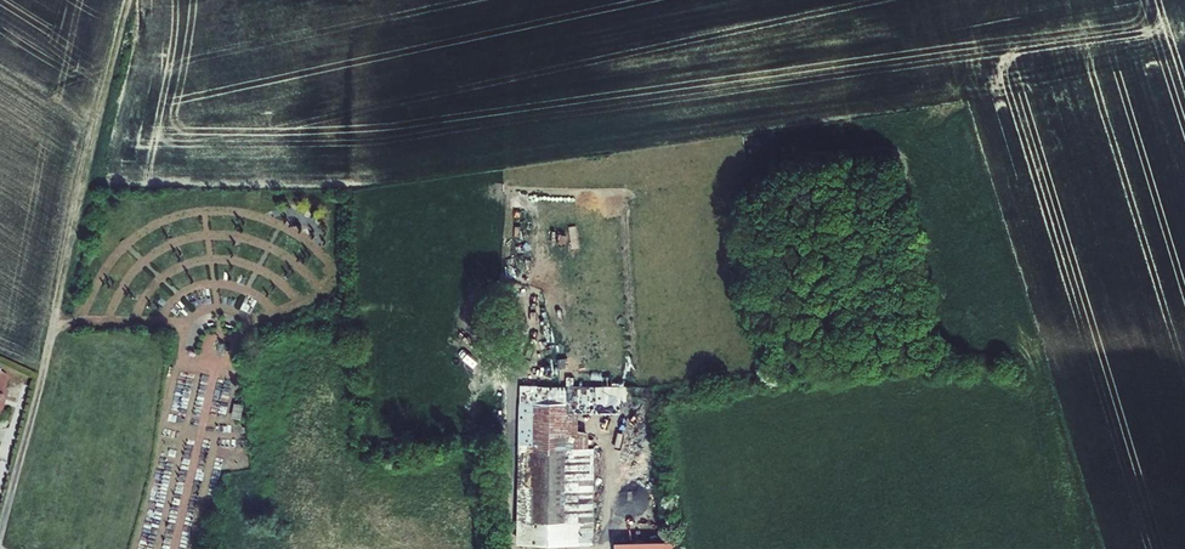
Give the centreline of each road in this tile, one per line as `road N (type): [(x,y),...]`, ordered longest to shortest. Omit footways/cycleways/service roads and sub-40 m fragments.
road 1 (track): [(131,0),(0,528)]

